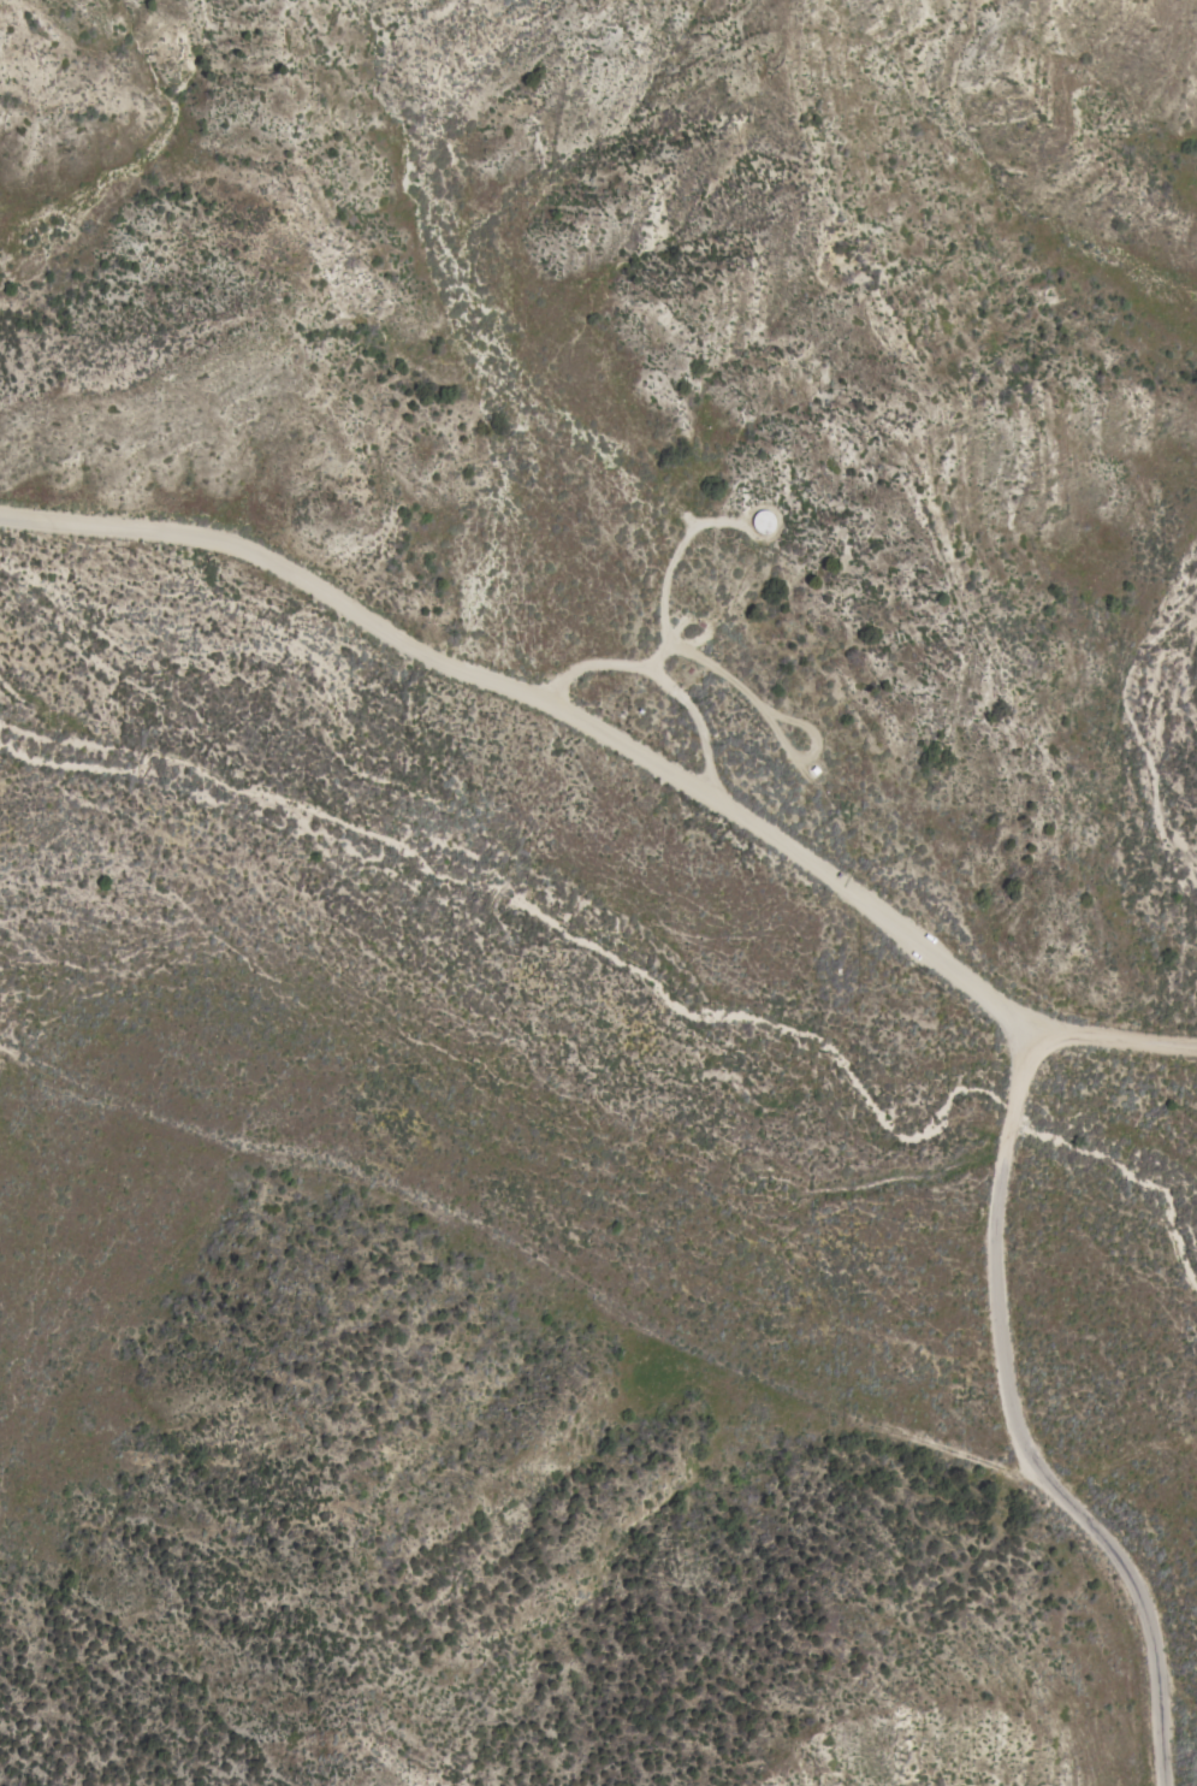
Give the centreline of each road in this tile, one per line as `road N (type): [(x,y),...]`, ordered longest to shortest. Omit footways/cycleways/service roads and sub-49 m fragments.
road 1 (residential): [(1043,1039),(765,835),(534,693),(431,667),(224,542),(0,516)]
road 2 (residential): [(1002,1166),(996,1259),(1017,1411),(1060,1483),(1127,1555),(1146,1597),(1159,1643),(1168,1785)]
road 3 (residential): [(1196,1037),(1069,1028),(1043,1039),(1019,1090),(1002,1166)]

